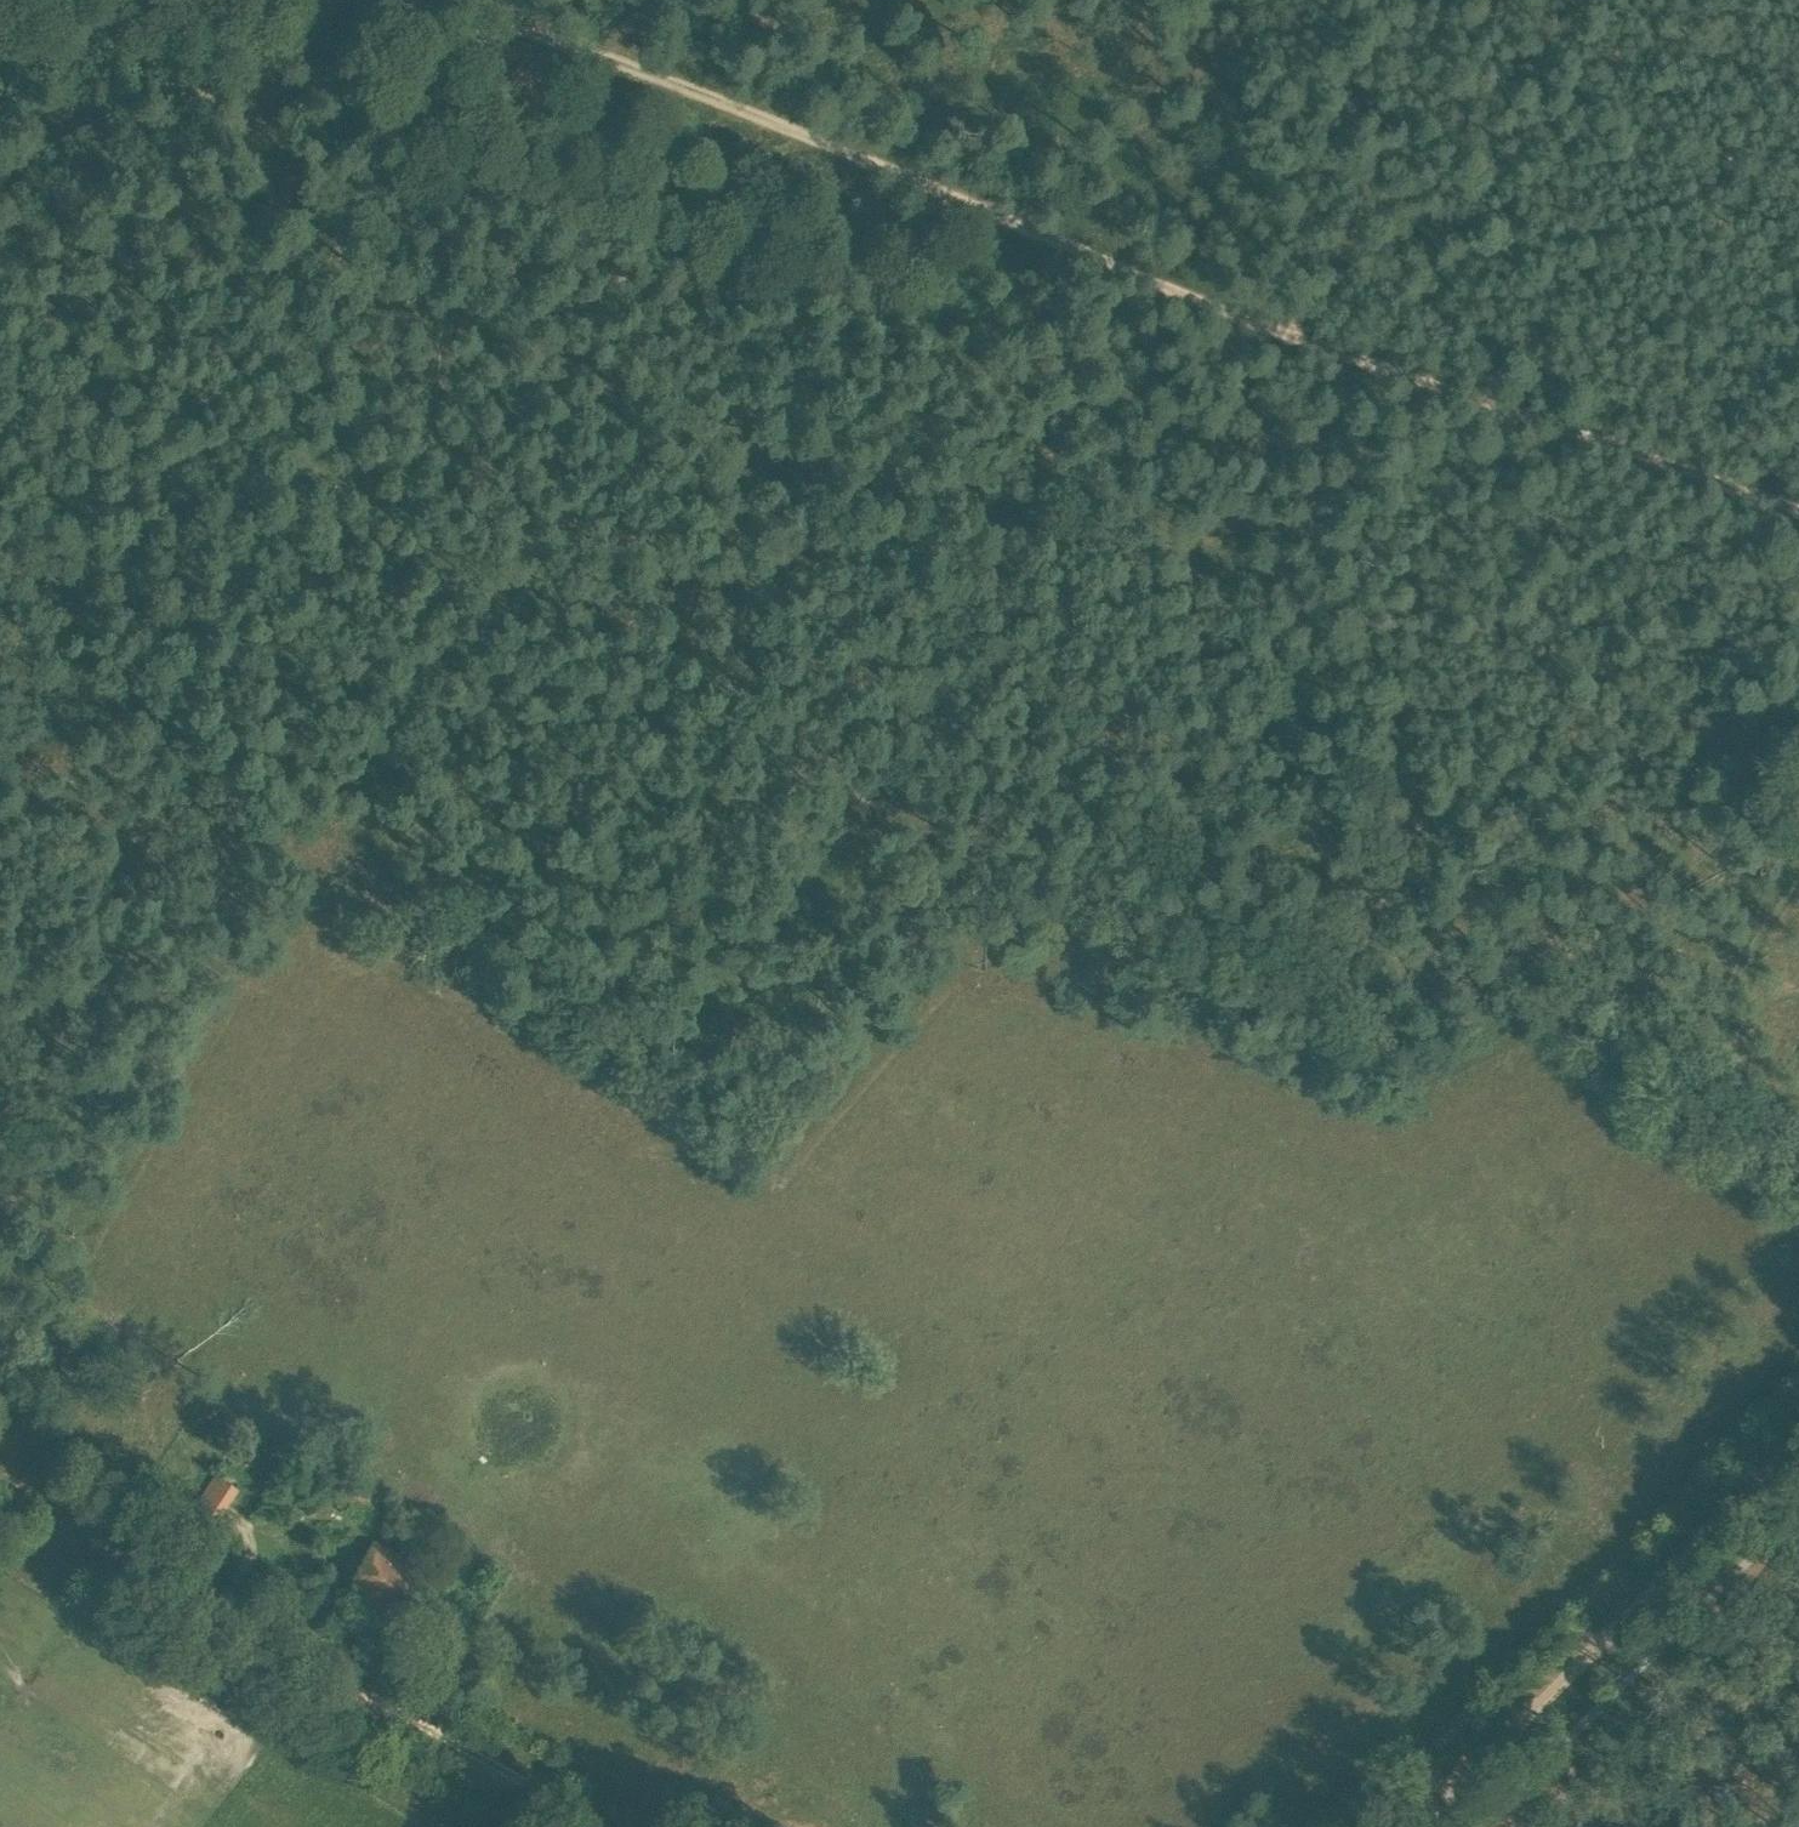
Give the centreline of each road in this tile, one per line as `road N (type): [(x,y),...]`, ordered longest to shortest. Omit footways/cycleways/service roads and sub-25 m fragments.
road 1 (track): [(1798,496),(1213,304),(615,60),(395,0)]
road 2 (track): [(359,0),(235,81),(69,124),(0,181)]
road 3 (track): [(220,1611),(0,1491)]

